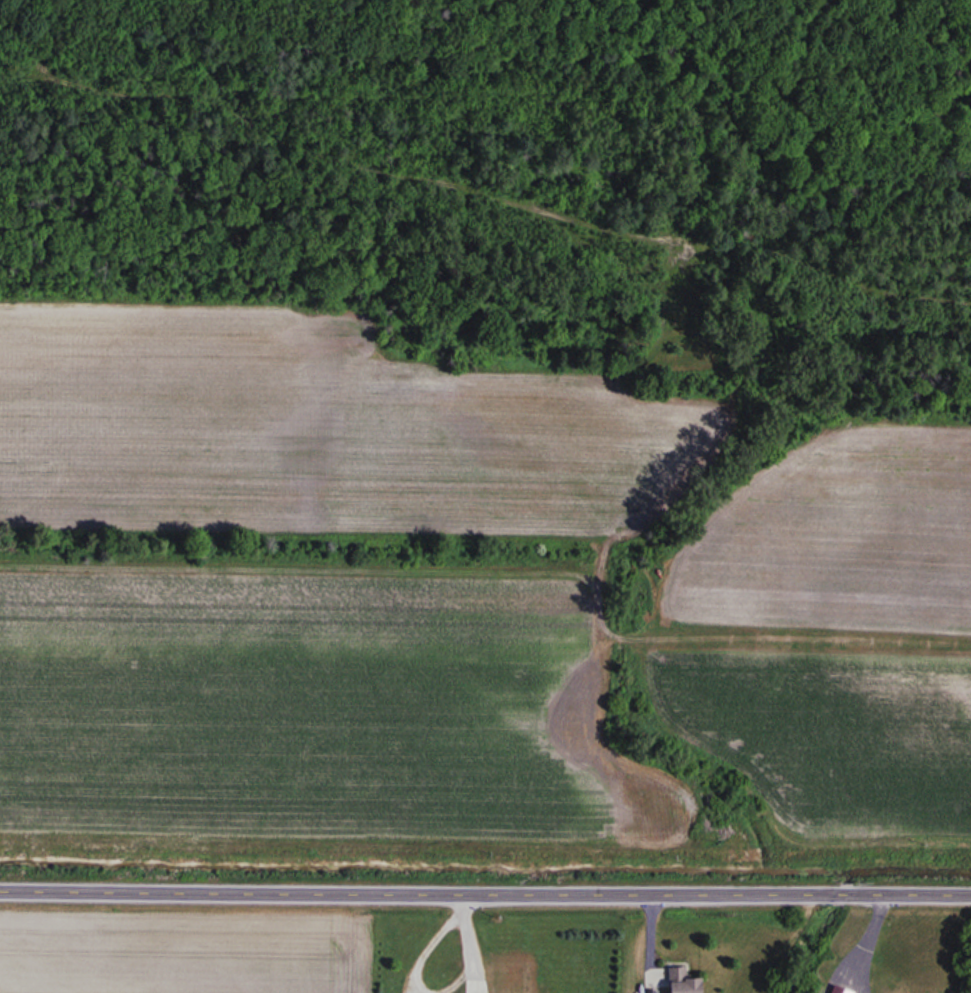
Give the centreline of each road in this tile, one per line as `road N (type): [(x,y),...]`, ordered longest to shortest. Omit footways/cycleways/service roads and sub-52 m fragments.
road 1 (residential): [(0,886),(970,893)]

